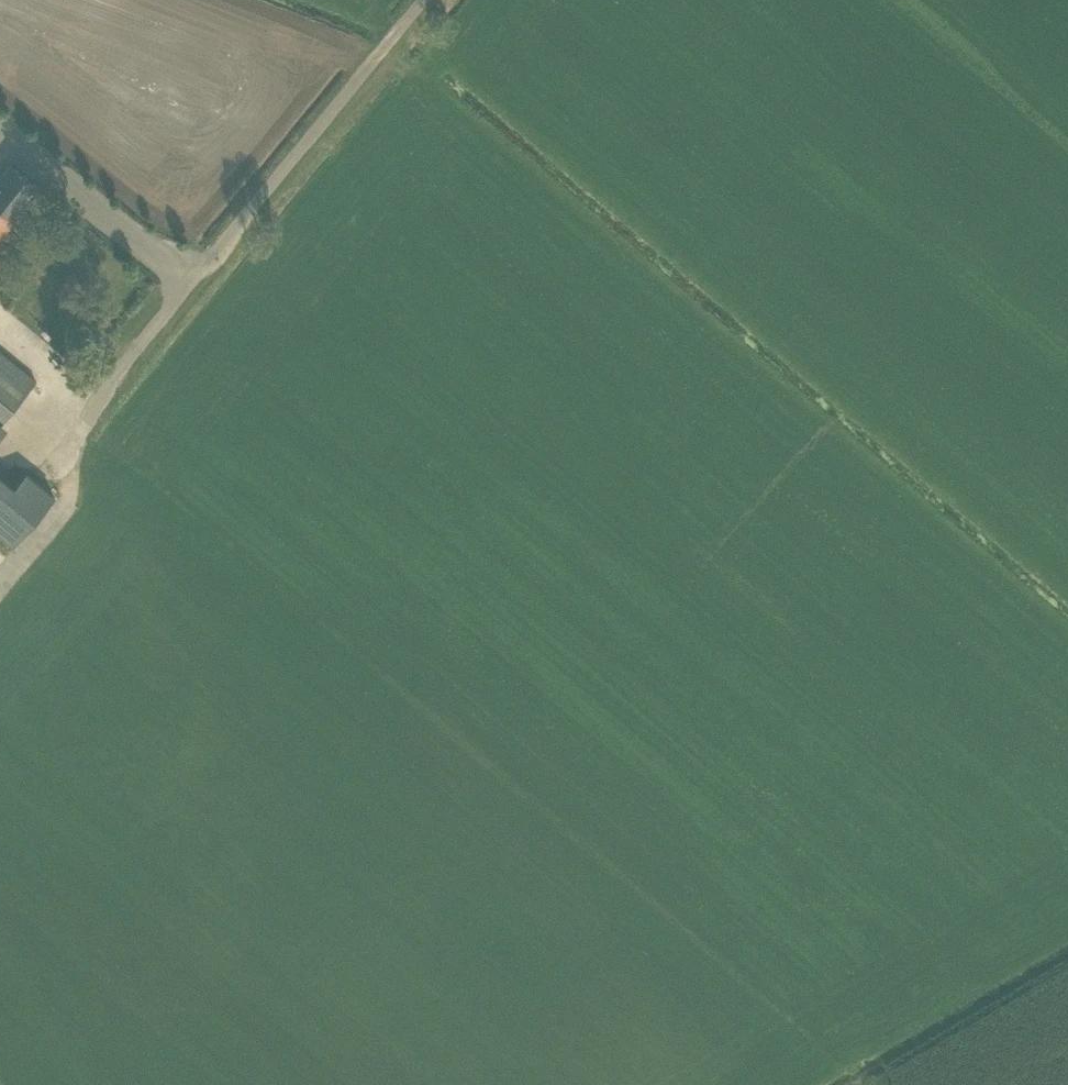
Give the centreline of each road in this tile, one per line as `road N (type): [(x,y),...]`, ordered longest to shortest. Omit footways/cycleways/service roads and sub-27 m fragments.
road 1 (unclassified): [(220,292),(464,0)]

